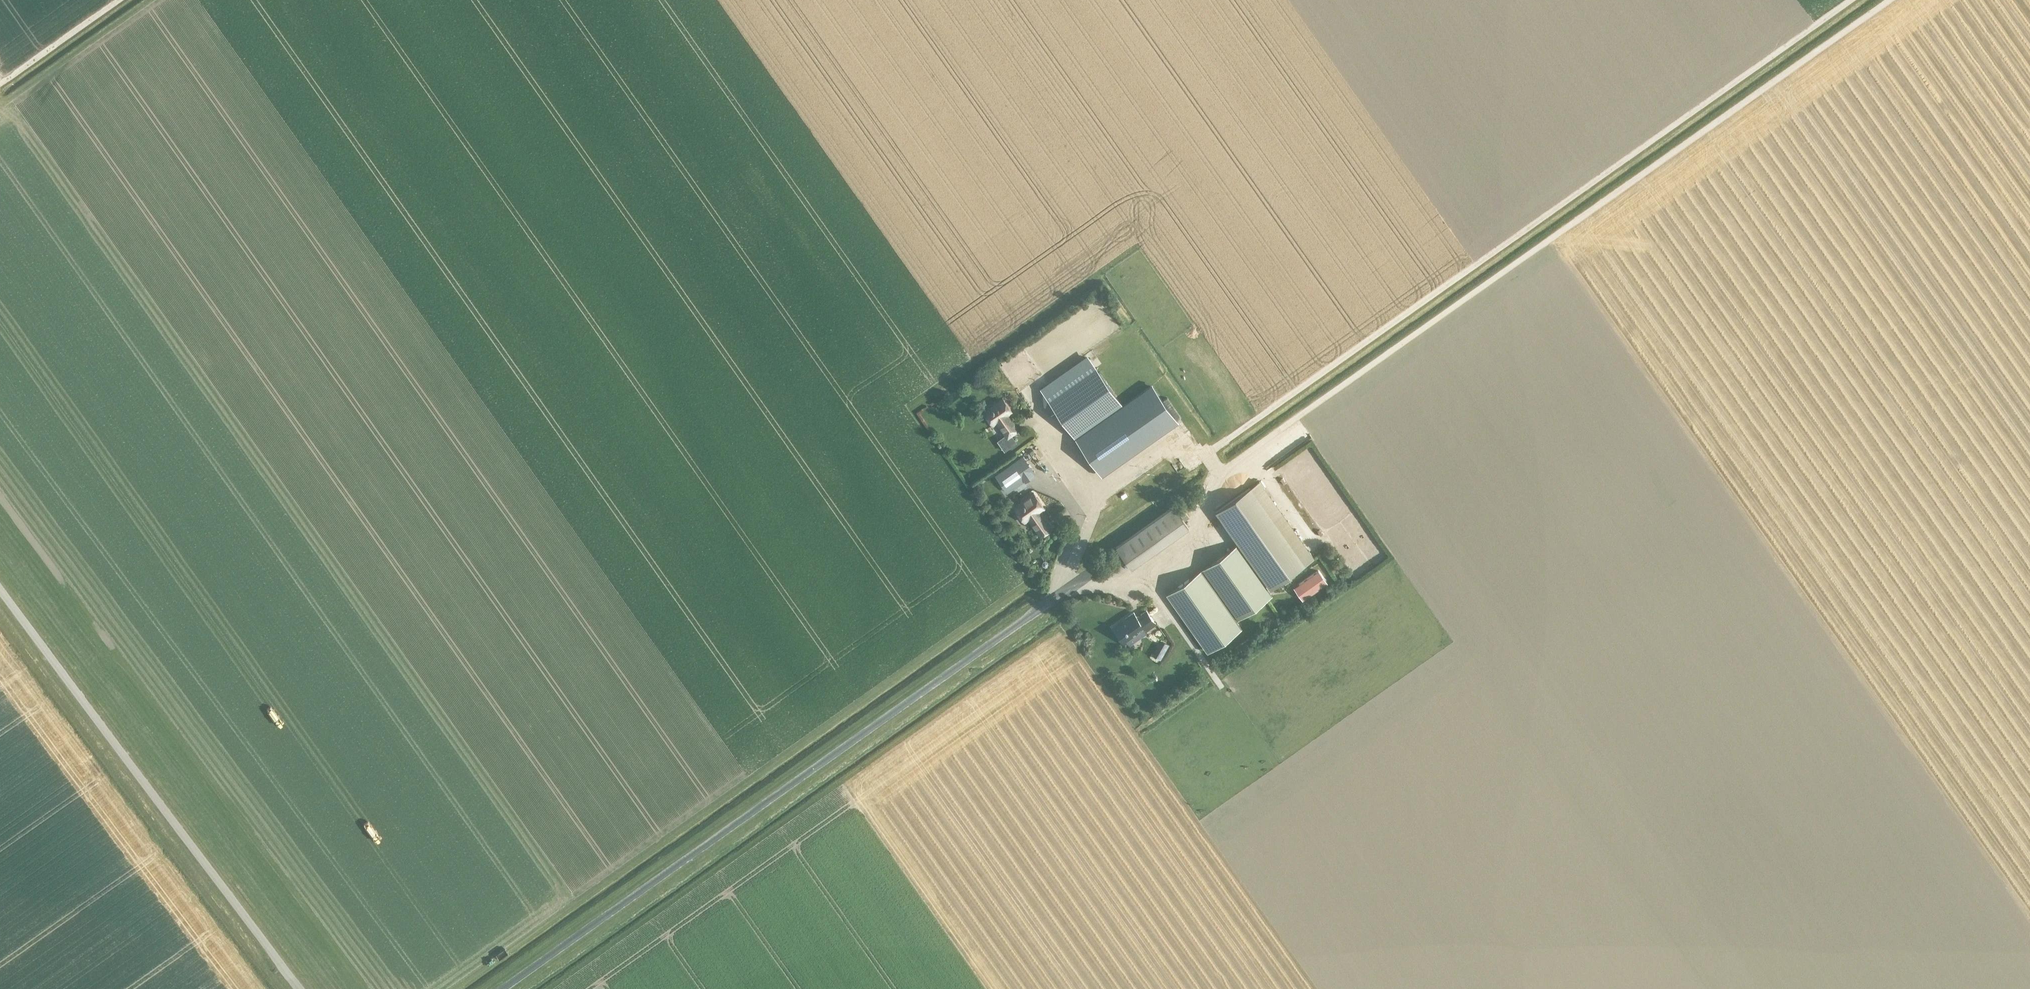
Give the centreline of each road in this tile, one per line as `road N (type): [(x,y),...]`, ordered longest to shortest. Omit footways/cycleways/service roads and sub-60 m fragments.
road 1 (unclassified): [(297,988),(0,602)]

